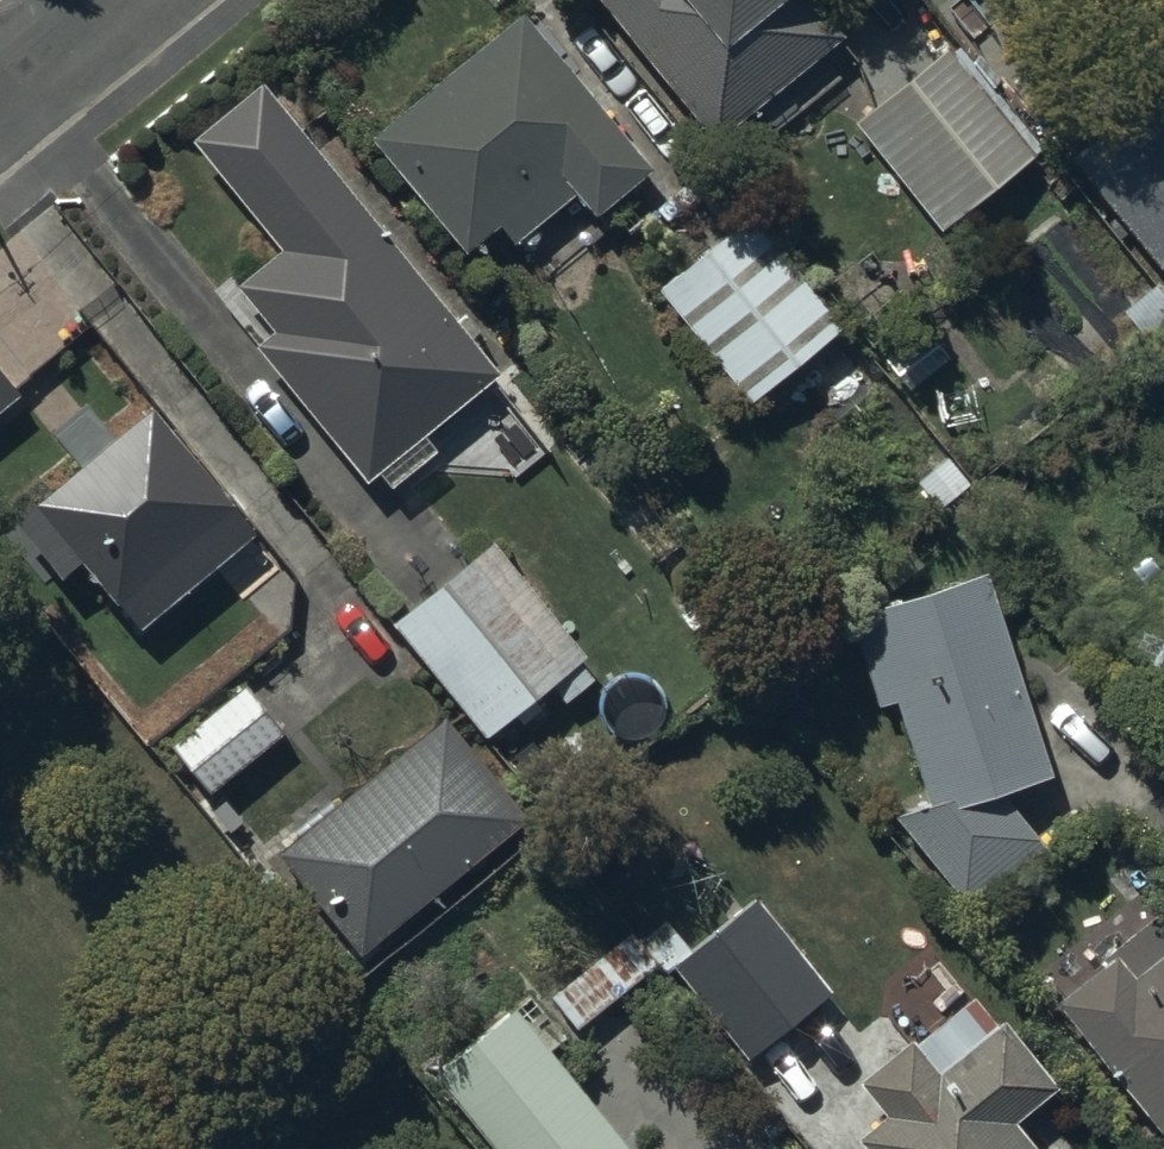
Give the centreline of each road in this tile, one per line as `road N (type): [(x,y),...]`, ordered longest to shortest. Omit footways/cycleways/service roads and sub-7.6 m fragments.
road 1 (residential): [(111,0),(0,90)]

